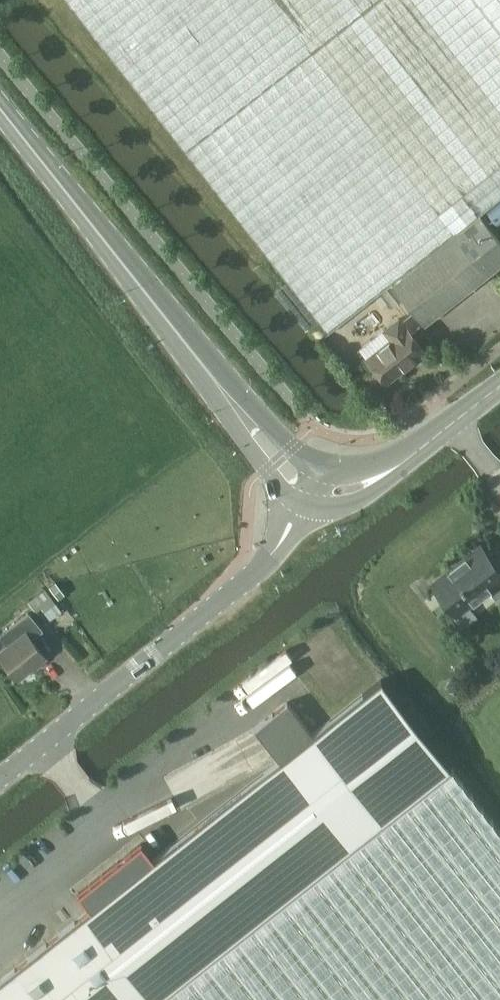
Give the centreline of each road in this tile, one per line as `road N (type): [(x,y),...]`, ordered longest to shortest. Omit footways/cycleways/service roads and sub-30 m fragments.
road 1 (tertiary): [(0,777),(260,571),(306,503)]
road 2 (secondary): [(218,385),(0,109)]
road 3 (secondary): [(218,385),(253,452),(285,493),(306,503)]
road 4 (secondary): [(320,467),(218,385)]

